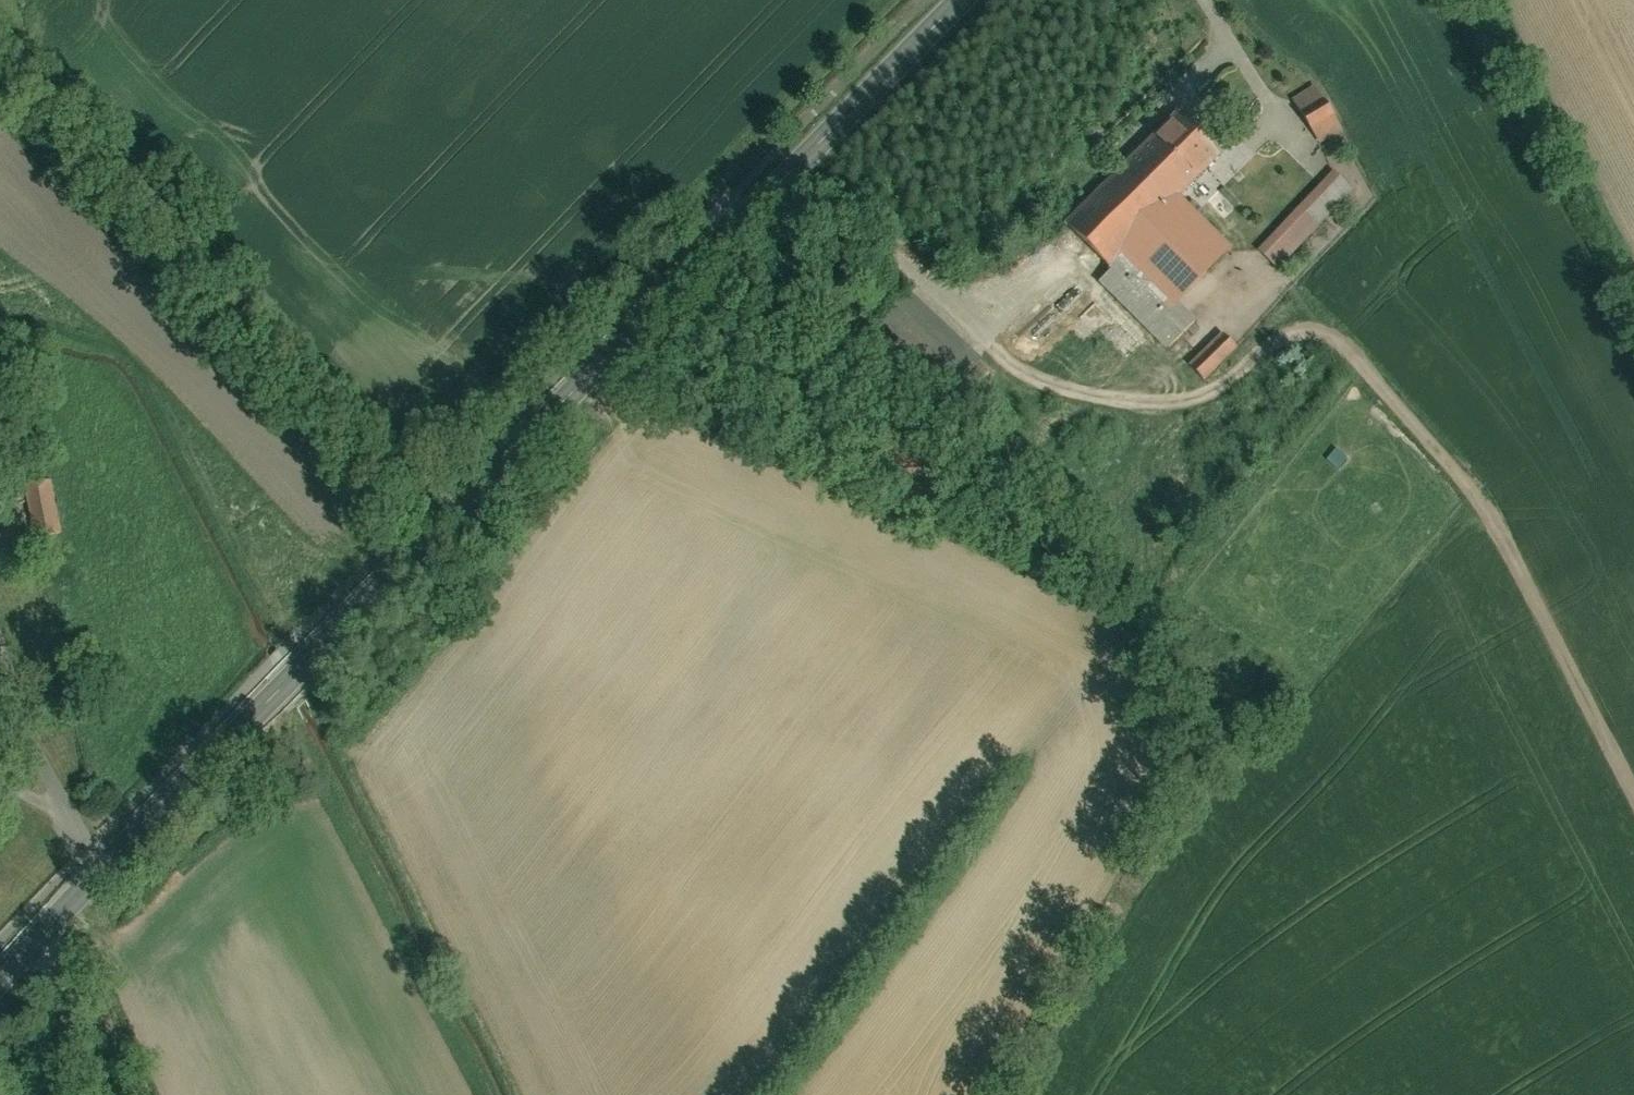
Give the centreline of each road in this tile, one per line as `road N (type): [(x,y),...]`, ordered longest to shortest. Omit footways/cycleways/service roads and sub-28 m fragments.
road 1 (tertiary): [(956,0),(0,976)]
road 2 (track): [(94,1094),(30,946)]

